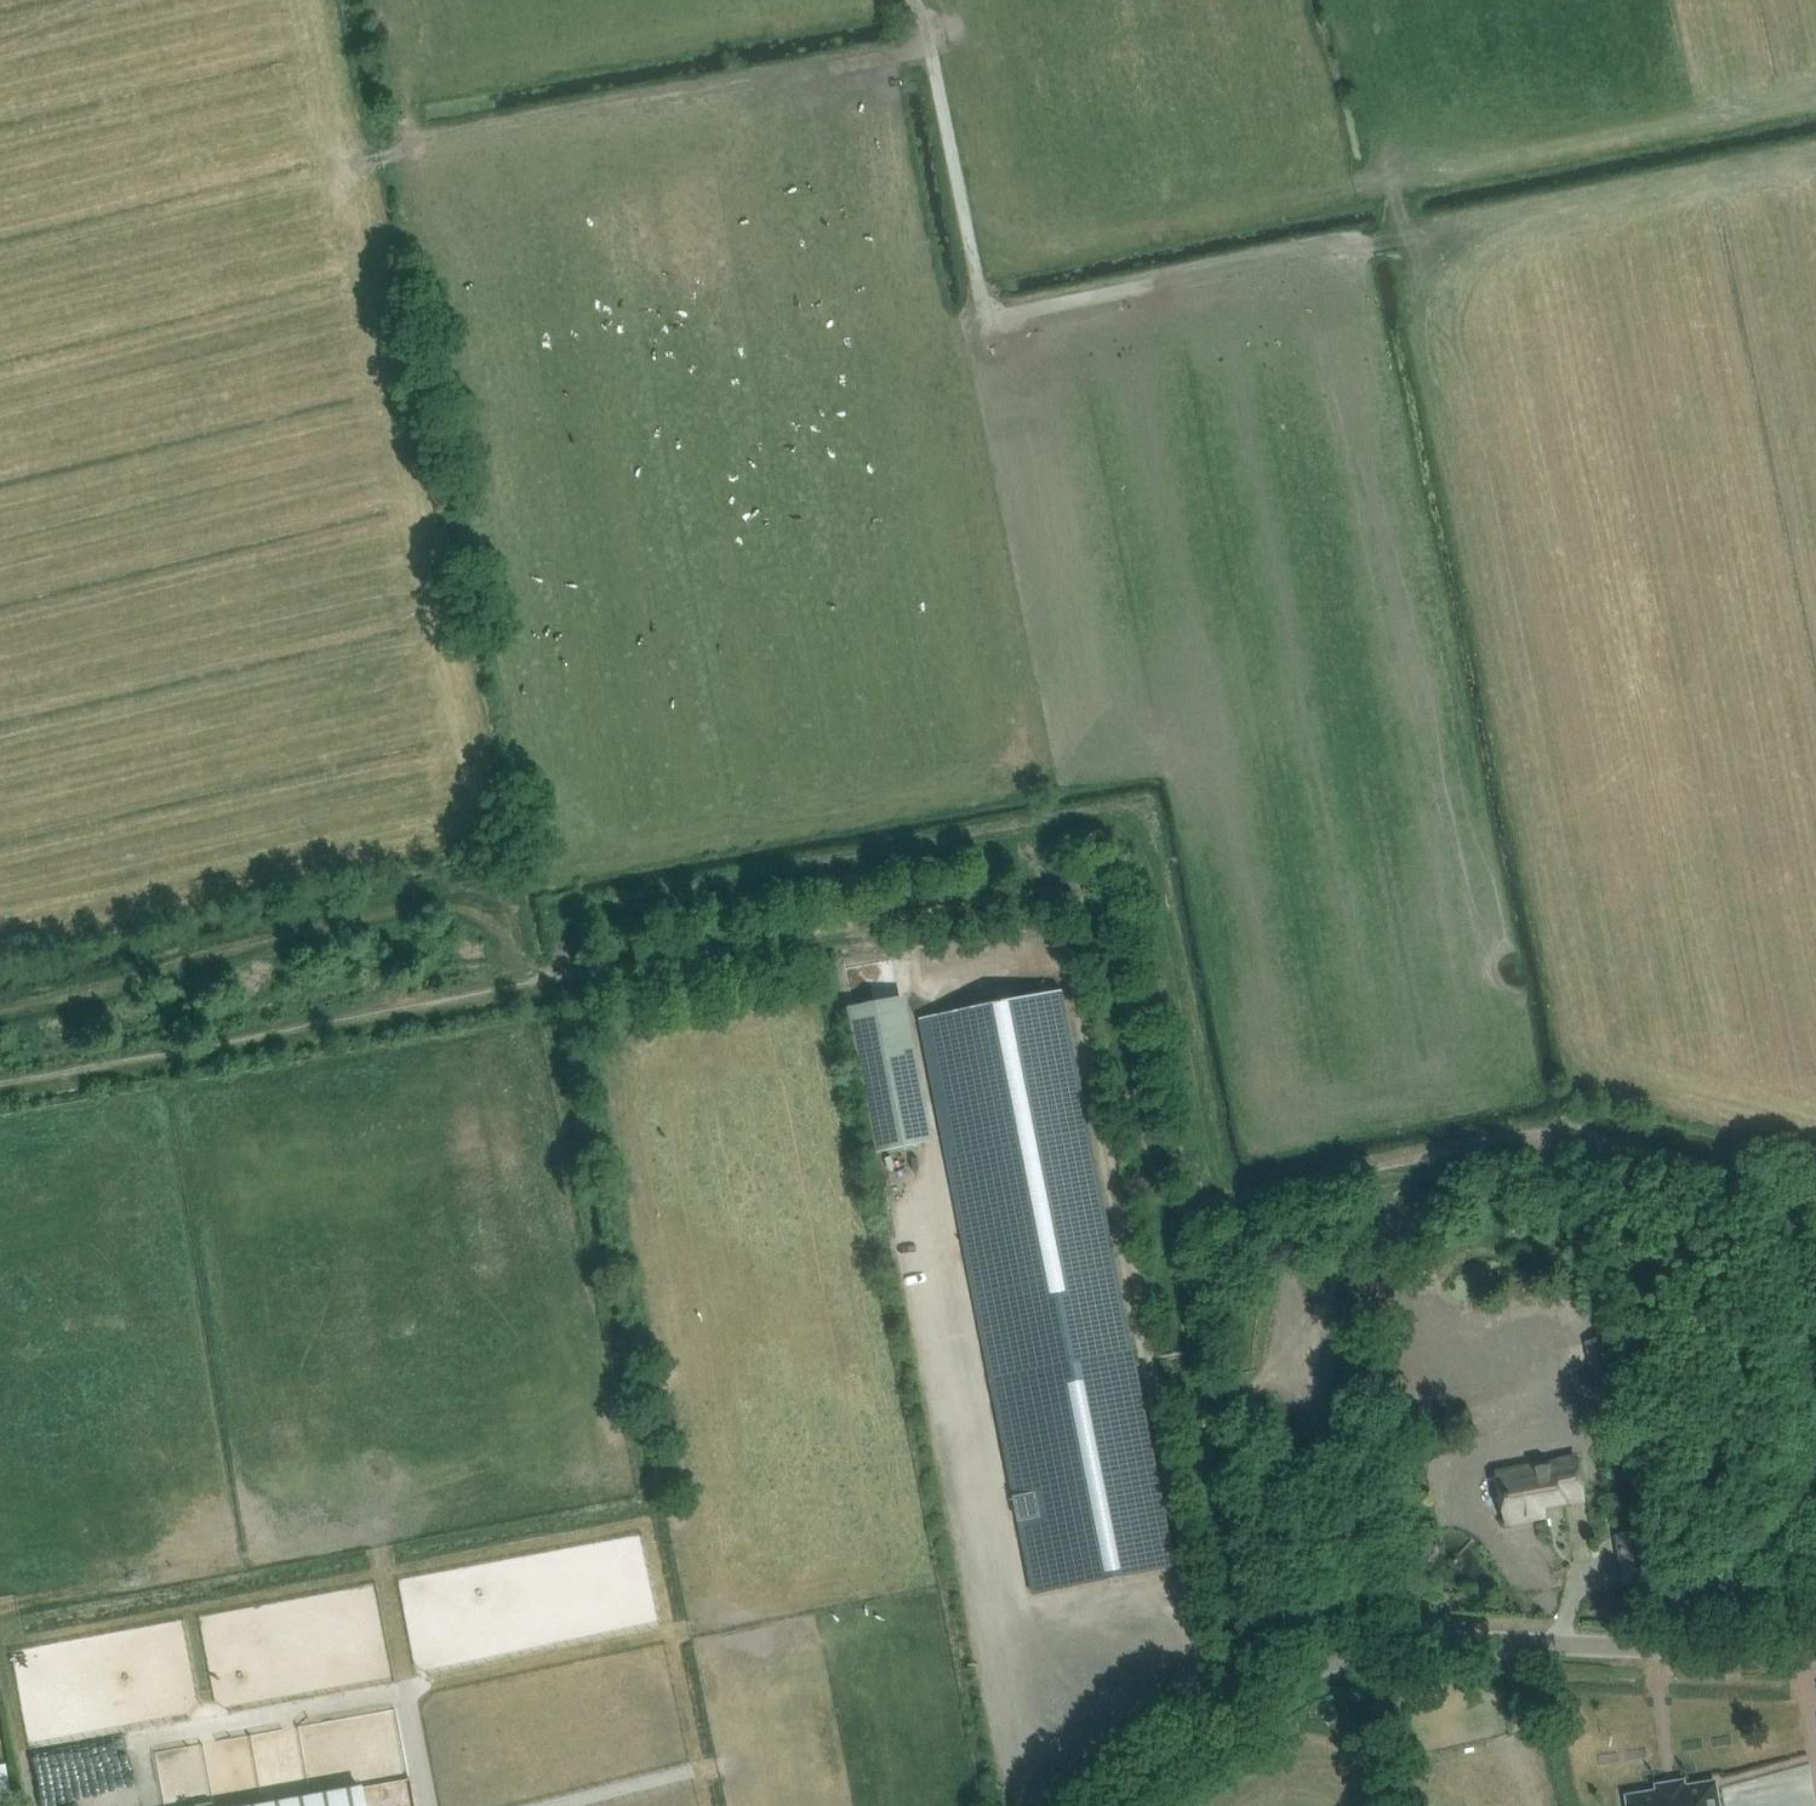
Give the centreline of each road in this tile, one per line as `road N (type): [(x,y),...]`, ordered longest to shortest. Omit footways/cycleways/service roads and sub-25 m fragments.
road 1 (unclassified): [(1128,1805),(1282,1675),(1359,1642),(1474,1637),(1815,1658)]

